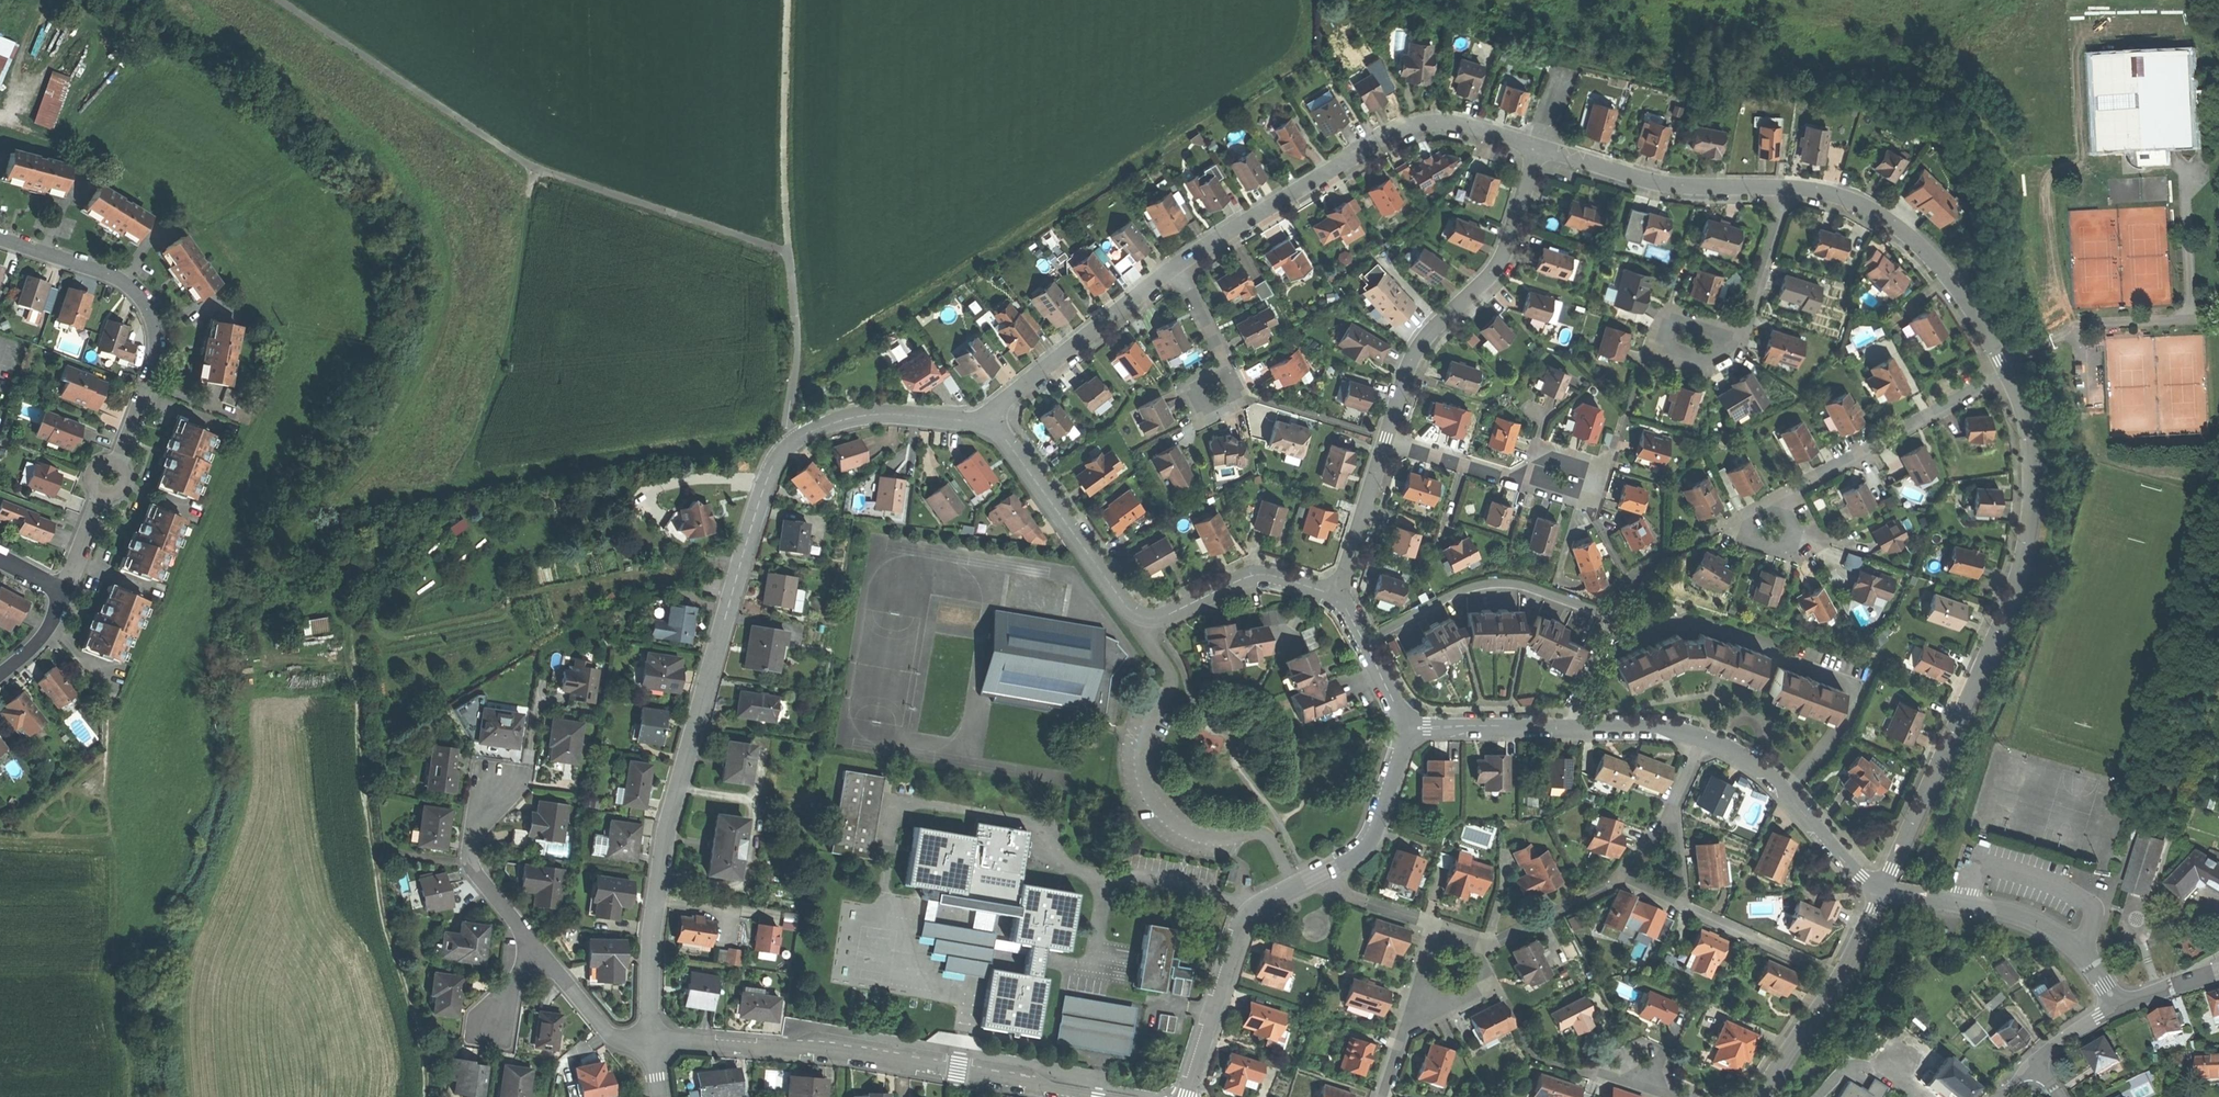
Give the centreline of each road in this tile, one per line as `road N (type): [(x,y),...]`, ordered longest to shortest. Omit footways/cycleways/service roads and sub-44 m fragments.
road 1 (track): [(428,1096),(427,1063),(381,904),(355,646),(382,590),(457,479),(499,378),(536,168)]
road 2 (residential): [(651,1043),(651,935),(668,827),(760,493),(794,440)]
road 3 (residential): [(2005,373),(2027,433),(2031,478),(2017,578),(1882,891)]
road 4 (residential): [(1187,1096),(1243,926),(1257,909),(1356,859),(1376,836),(1408,729)]
road 5 (residential): [(1096,1096),(799,1050),(651,1043)]
road 6 (residential): [(1174,268),(1388,138),(1461,127),(1538,149)]
road 7 (track): [(1999,361),(2082,328),(2193,320),(2191,179)]
road 8 (residential): [(1386,438),(1418,347),(1501,259),(1538,149)]
road 9 (residential): [(0,240),(114,276),(143,298),(156,326),(155,360),(117,464)]
road 10 (residential): [(1785,188),(1856,202),(1907,234),(1968,305),(2005,373)]
road 11 (residential): [(1701,739),(1648,726),(1408,729)]
road 12 (residential): [(1882,891),(2039,924),(2081,954),(2119,1008)]
road 13 (residential): [(2005,373),(1782,496)]
road 14 (residential): [(1147,620),(1125,607),(990,424)]
road 15 (track): [(787,252),(787,0)]
road 16 (residential): [(1538,149),(1656,182),(1785,188)]
road 17 (residential): [(990,424),(1002,405),(1174,268)]
road 18 (residential): [(1882,891),(1831,851),(1768,774),(1701,739)]
road 19 (residential): [(1422,1010),(1475,993),(1486,983),(1485,952),(1476,942),(1442,935),(1421,983)]
road 20 (residential): [(990,424),(852,418),(794,440)]
road 21 (residential): [(1147,620),(1258,575),(1335,595)]
road 22 (residential): [(1785,188),(1747,320),(1728,336),(1693,341)]
road 23 (residential): [(542,958),(472,869),(469,851),(496,791)]
road 24 (residential): [(1386,438),(1506,478),(1557,476)]
road 25 (residential): [(1680,906),(1839,978)]
road 26 (residential): [(1335,595),(1386,438)]
road 27 (residential): [(1408,729),(1335,595)]
road 28 (residential): [(651,1043),(611,1037),(542,958)]
road 29 (residential): [(1782,496),(1733,522),(1746,538),(1774,549),(1790,541),(1790,521)]
road 30 (residential): [(1760,1096),(1839,978)]
road 31 (residential): [(1670,821),(1623,879),(1680,906)]

